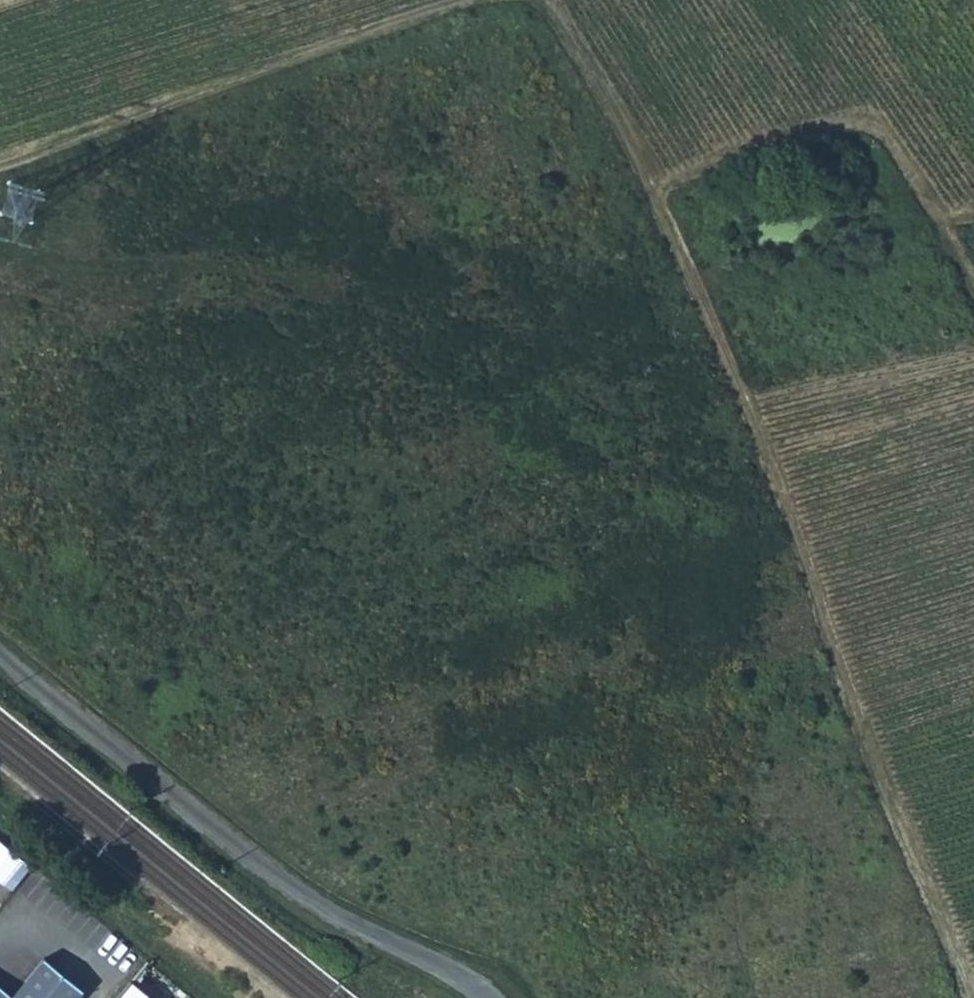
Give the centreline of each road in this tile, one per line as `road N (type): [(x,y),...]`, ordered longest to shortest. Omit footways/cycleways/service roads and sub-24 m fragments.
road 1 (track): [(970,997),(862,719),(761,425),(549,0)]
road 2 (unclassified): [(0,665),(338,924),(432,963),(485,997)]
road 3 (track): [(480,0),(0,169)]

